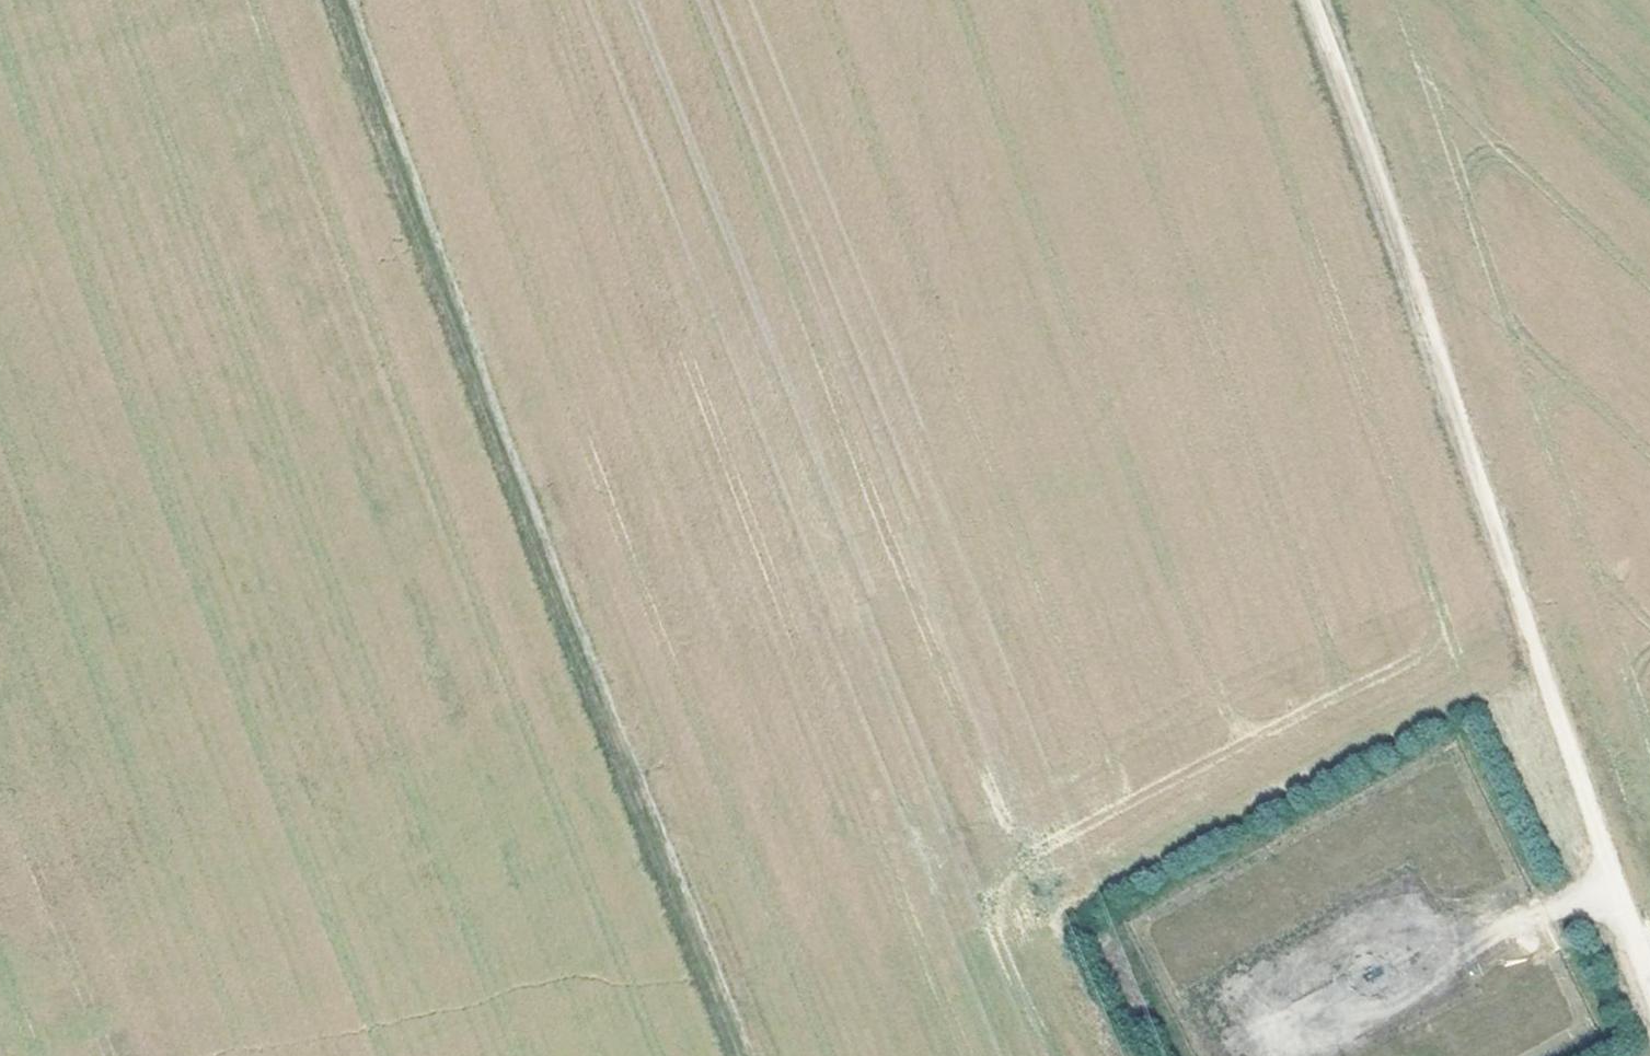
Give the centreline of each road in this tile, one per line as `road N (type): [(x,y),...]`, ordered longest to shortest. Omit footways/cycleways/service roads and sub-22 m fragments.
road 1 (track): [(346,0),(488,400),(744,1055)]
road 2 (track): [(1649,994),(1309,0)]

